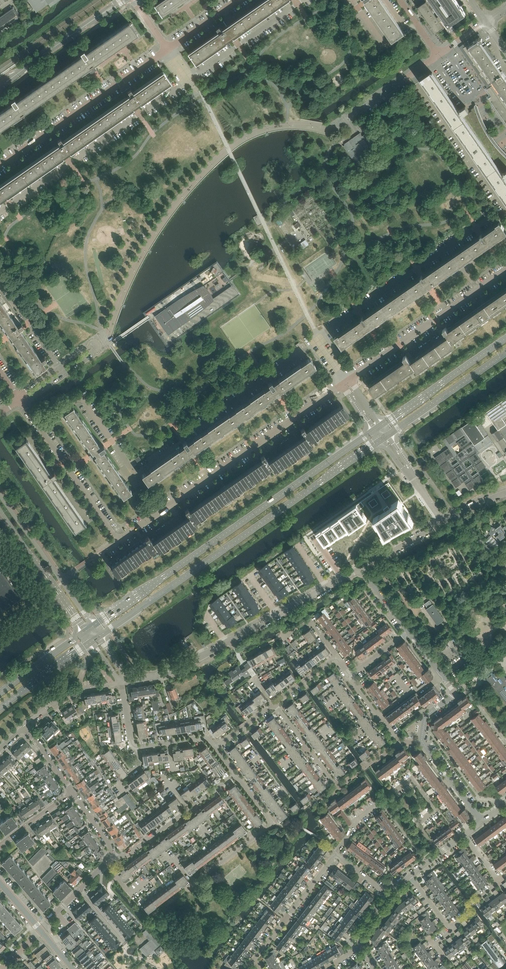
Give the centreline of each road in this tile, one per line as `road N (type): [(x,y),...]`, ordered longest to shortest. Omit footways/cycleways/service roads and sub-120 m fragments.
road 1 (secondary): [(374,430),(92,626)]
road 2 (secondary): [(100,636),(381,439)]
road 3 (residential): [(118,541),(347,382)]
road 4 (residential): [(0,167),(167,49)]
road 5 (residential): [(255,959),(335,855),(389,896)]
road 6 (residential): [(347,382),(505,271)]
road 7 (residential): [(118,541),(19,399)]
road 8 (residential): [(19,399),(94,347),(25,391)]
road 9 (residential): [(194,883),(272,825),(236,774)]
road 10 (secondary): [(92,626),(0,496)]
road 11 (secondary): [(505,337),(381,425)]
road 12 (residential): [(111,856),(128,853),(236,774)]
road 13 (secondary): [(0,510),(85,631)]
road 14 (secondary): [(388,435),(505,353)]
road 15 (residential): [(421,741),(425,718),(454,691),(409,631)]

